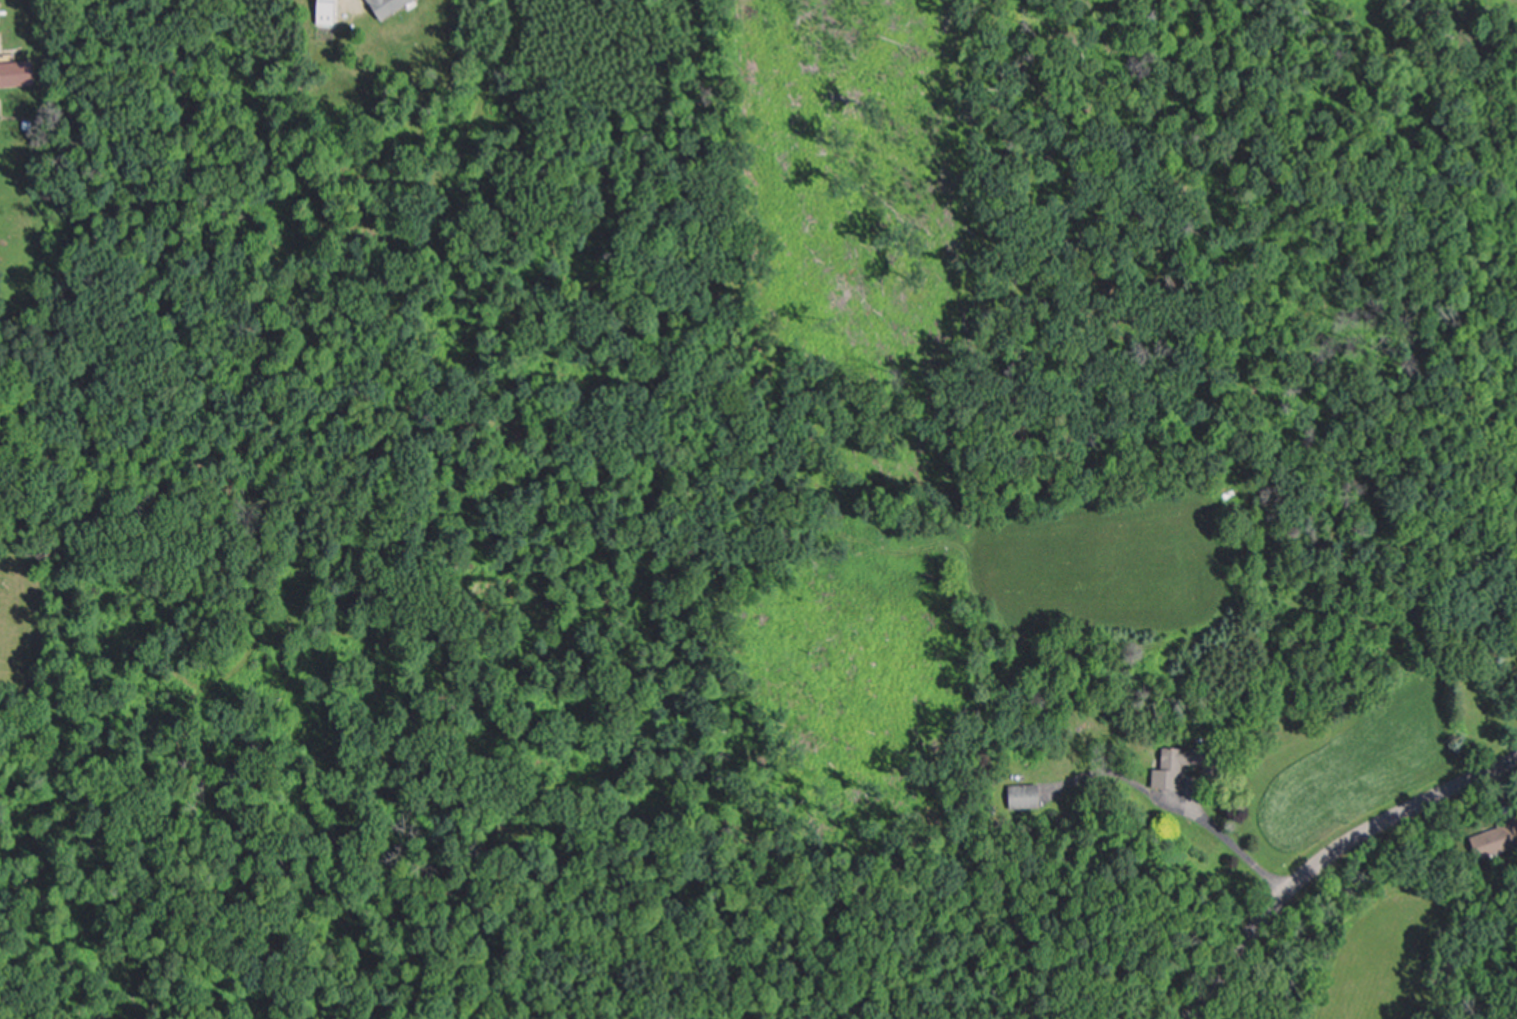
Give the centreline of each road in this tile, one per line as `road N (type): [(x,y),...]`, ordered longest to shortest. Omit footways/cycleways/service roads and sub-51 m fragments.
road 1 (residential): [(1188,1018),(1300,881),(1380,824),(1441,796)]

